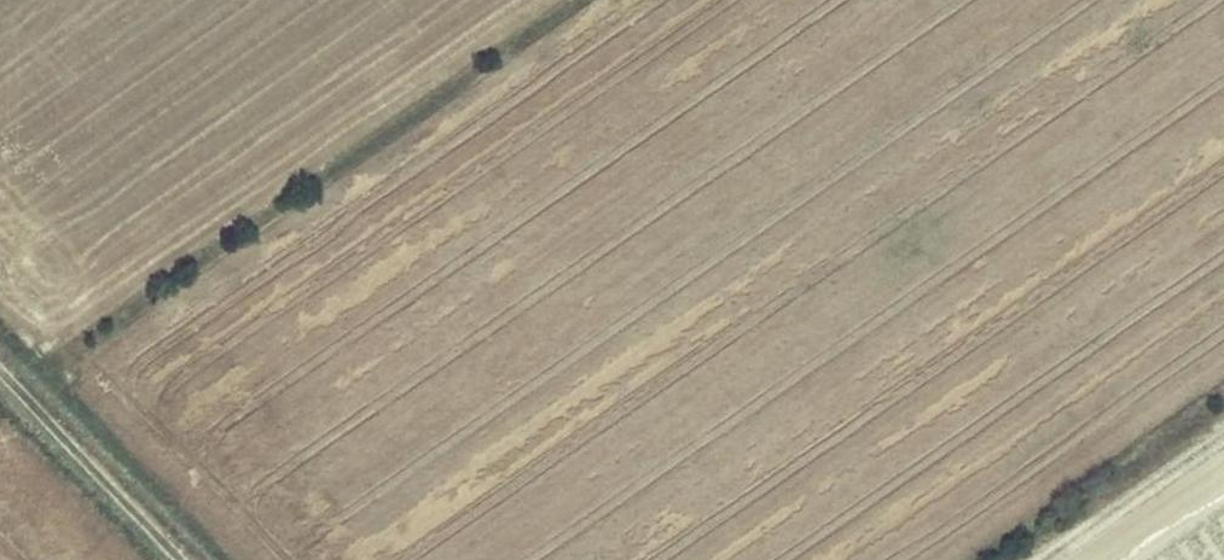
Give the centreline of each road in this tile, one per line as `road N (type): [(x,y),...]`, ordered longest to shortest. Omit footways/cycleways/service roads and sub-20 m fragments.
road 1 (track): [(1223,343),(898,559)]
road 2 (track): [(0,351),(204,559)]

